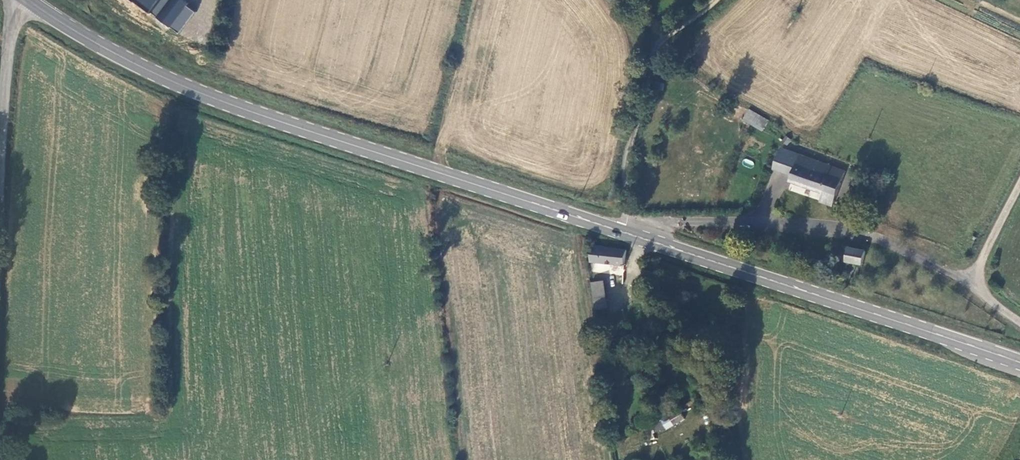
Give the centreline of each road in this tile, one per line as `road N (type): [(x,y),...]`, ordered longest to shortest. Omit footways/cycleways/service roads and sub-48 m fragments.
road 1 (secondary): [(628,232),(186,88),(27,0)]
road 2 (secondary): [(1019,364),(628,232)]
road 3 (unclassified): [(717,0),(652,50),(627,156),(628,232)]
road 4 (unclassified): [(22,0),(12,31),(0,195)]
road 5 (unclassified): [(1019,320),(979,291),(975,276),(1019,187)]

